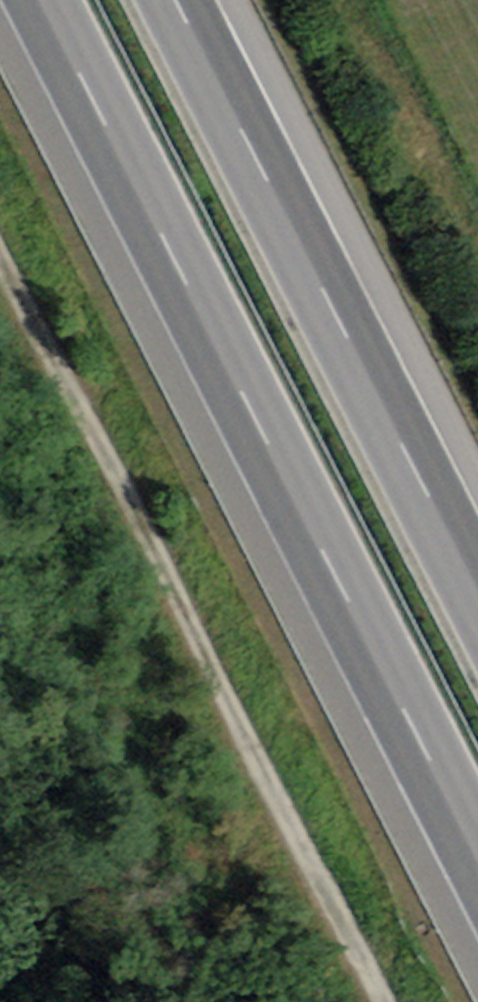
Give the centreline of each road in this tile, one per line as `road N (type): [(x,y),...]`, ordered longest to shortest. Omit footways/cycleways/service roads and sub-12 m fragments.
road 1 (motorway): [(34,0),(477,866)]
road 2 (track): [(389,1001),(0,246)]
road 3 (motorway): [(477,611),(164,0)]

